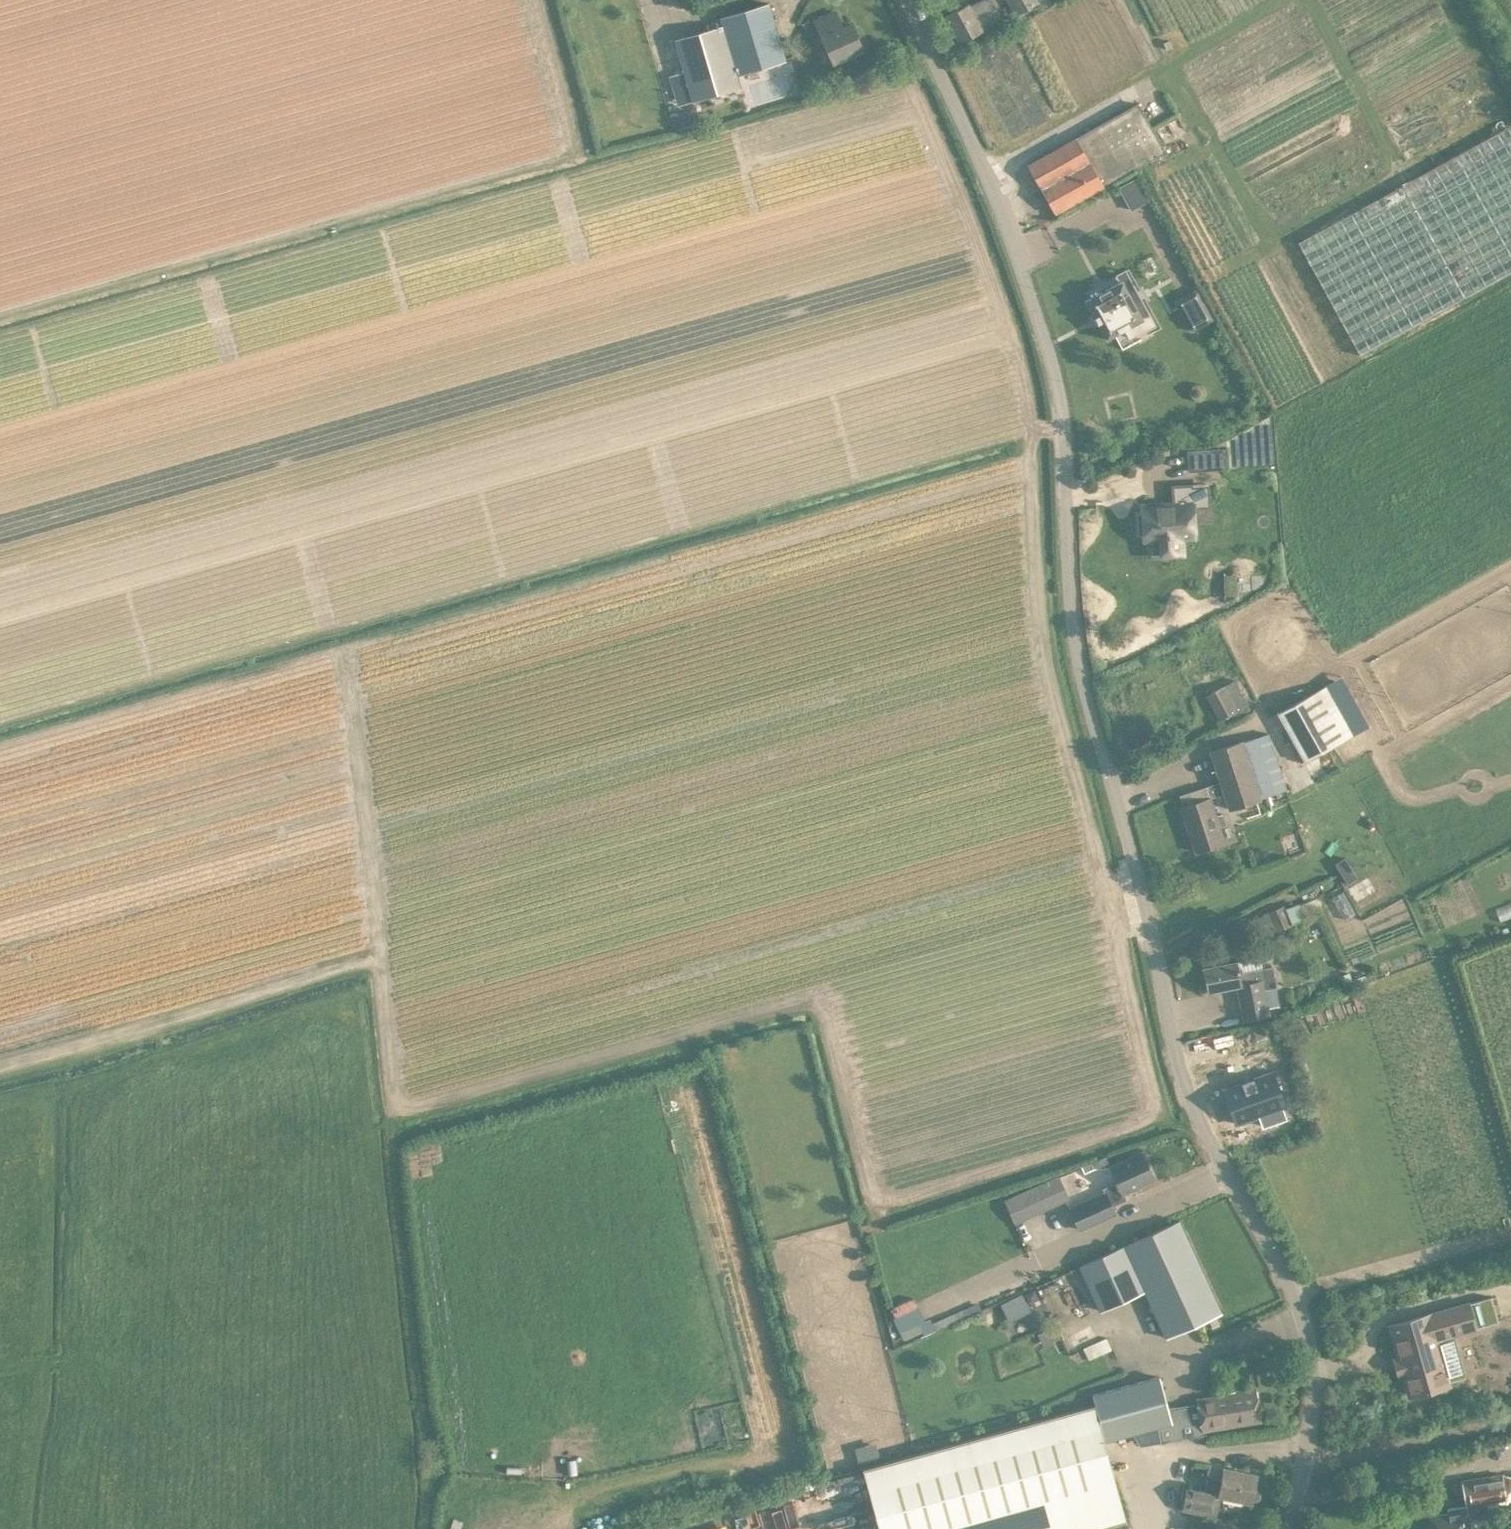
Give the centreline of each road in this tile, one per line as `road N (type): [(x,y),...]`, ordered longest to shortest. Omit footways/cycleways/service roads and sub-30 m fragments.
road 1 (unclassified): [(1289,1528),(1306,1300),(1173,1052),(1071,644),(1051,366),(1035,308),(906,0)]

